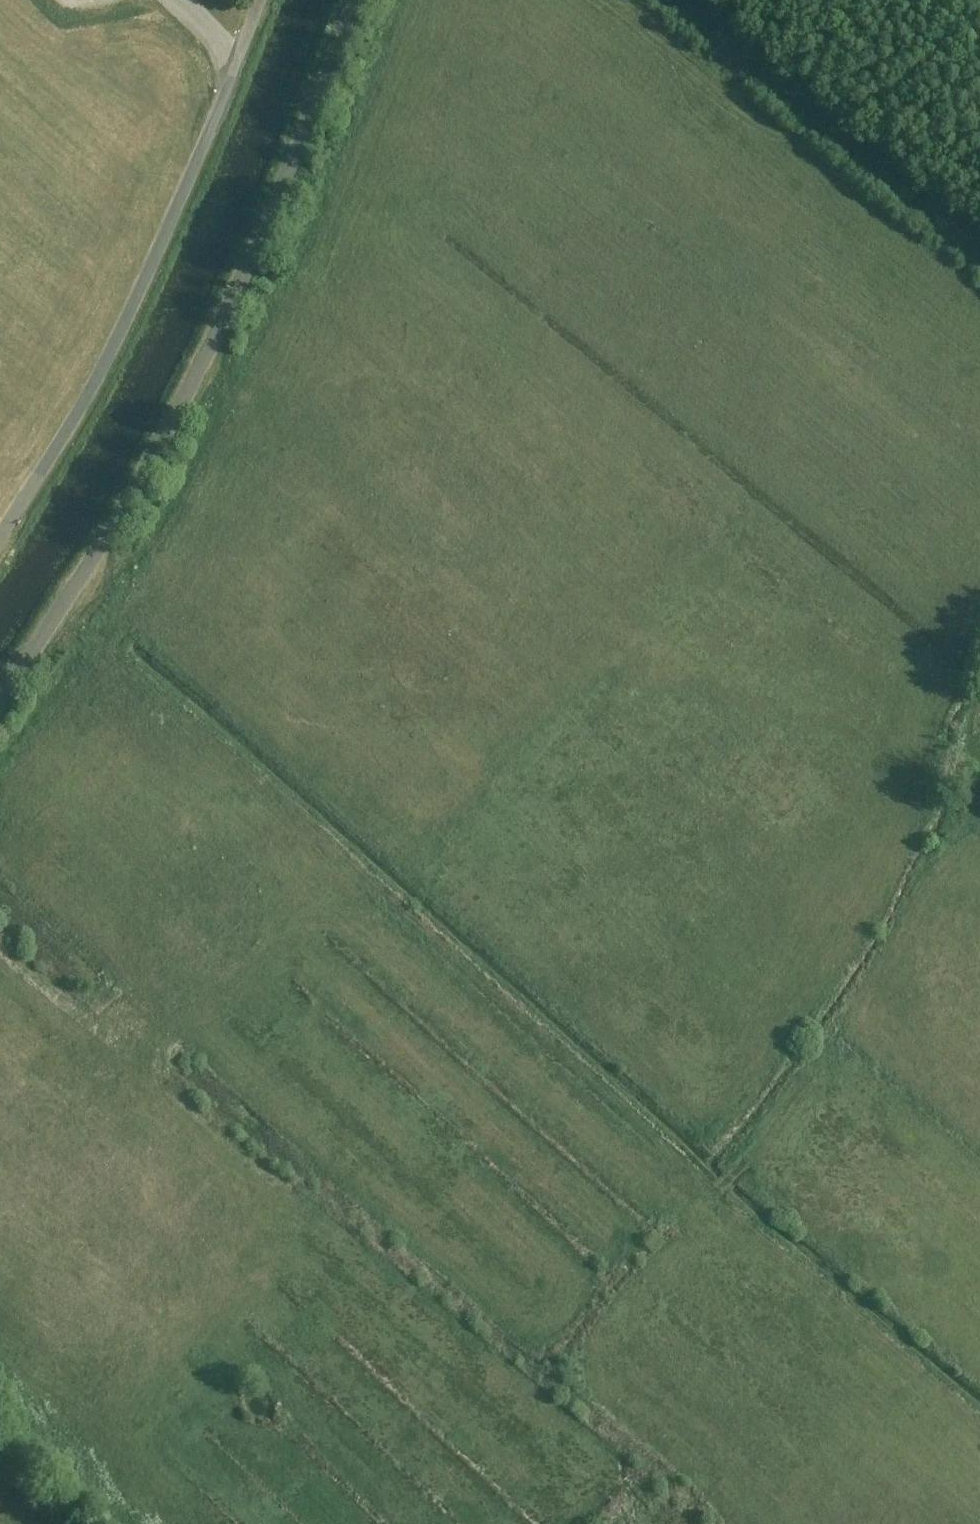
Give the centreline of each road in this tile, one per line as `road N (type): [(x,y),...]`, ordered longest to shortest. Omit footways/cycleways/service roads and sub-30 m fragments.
road 1 (unclassified): [(0,696),(69,595),(200,369),(354,0)]

